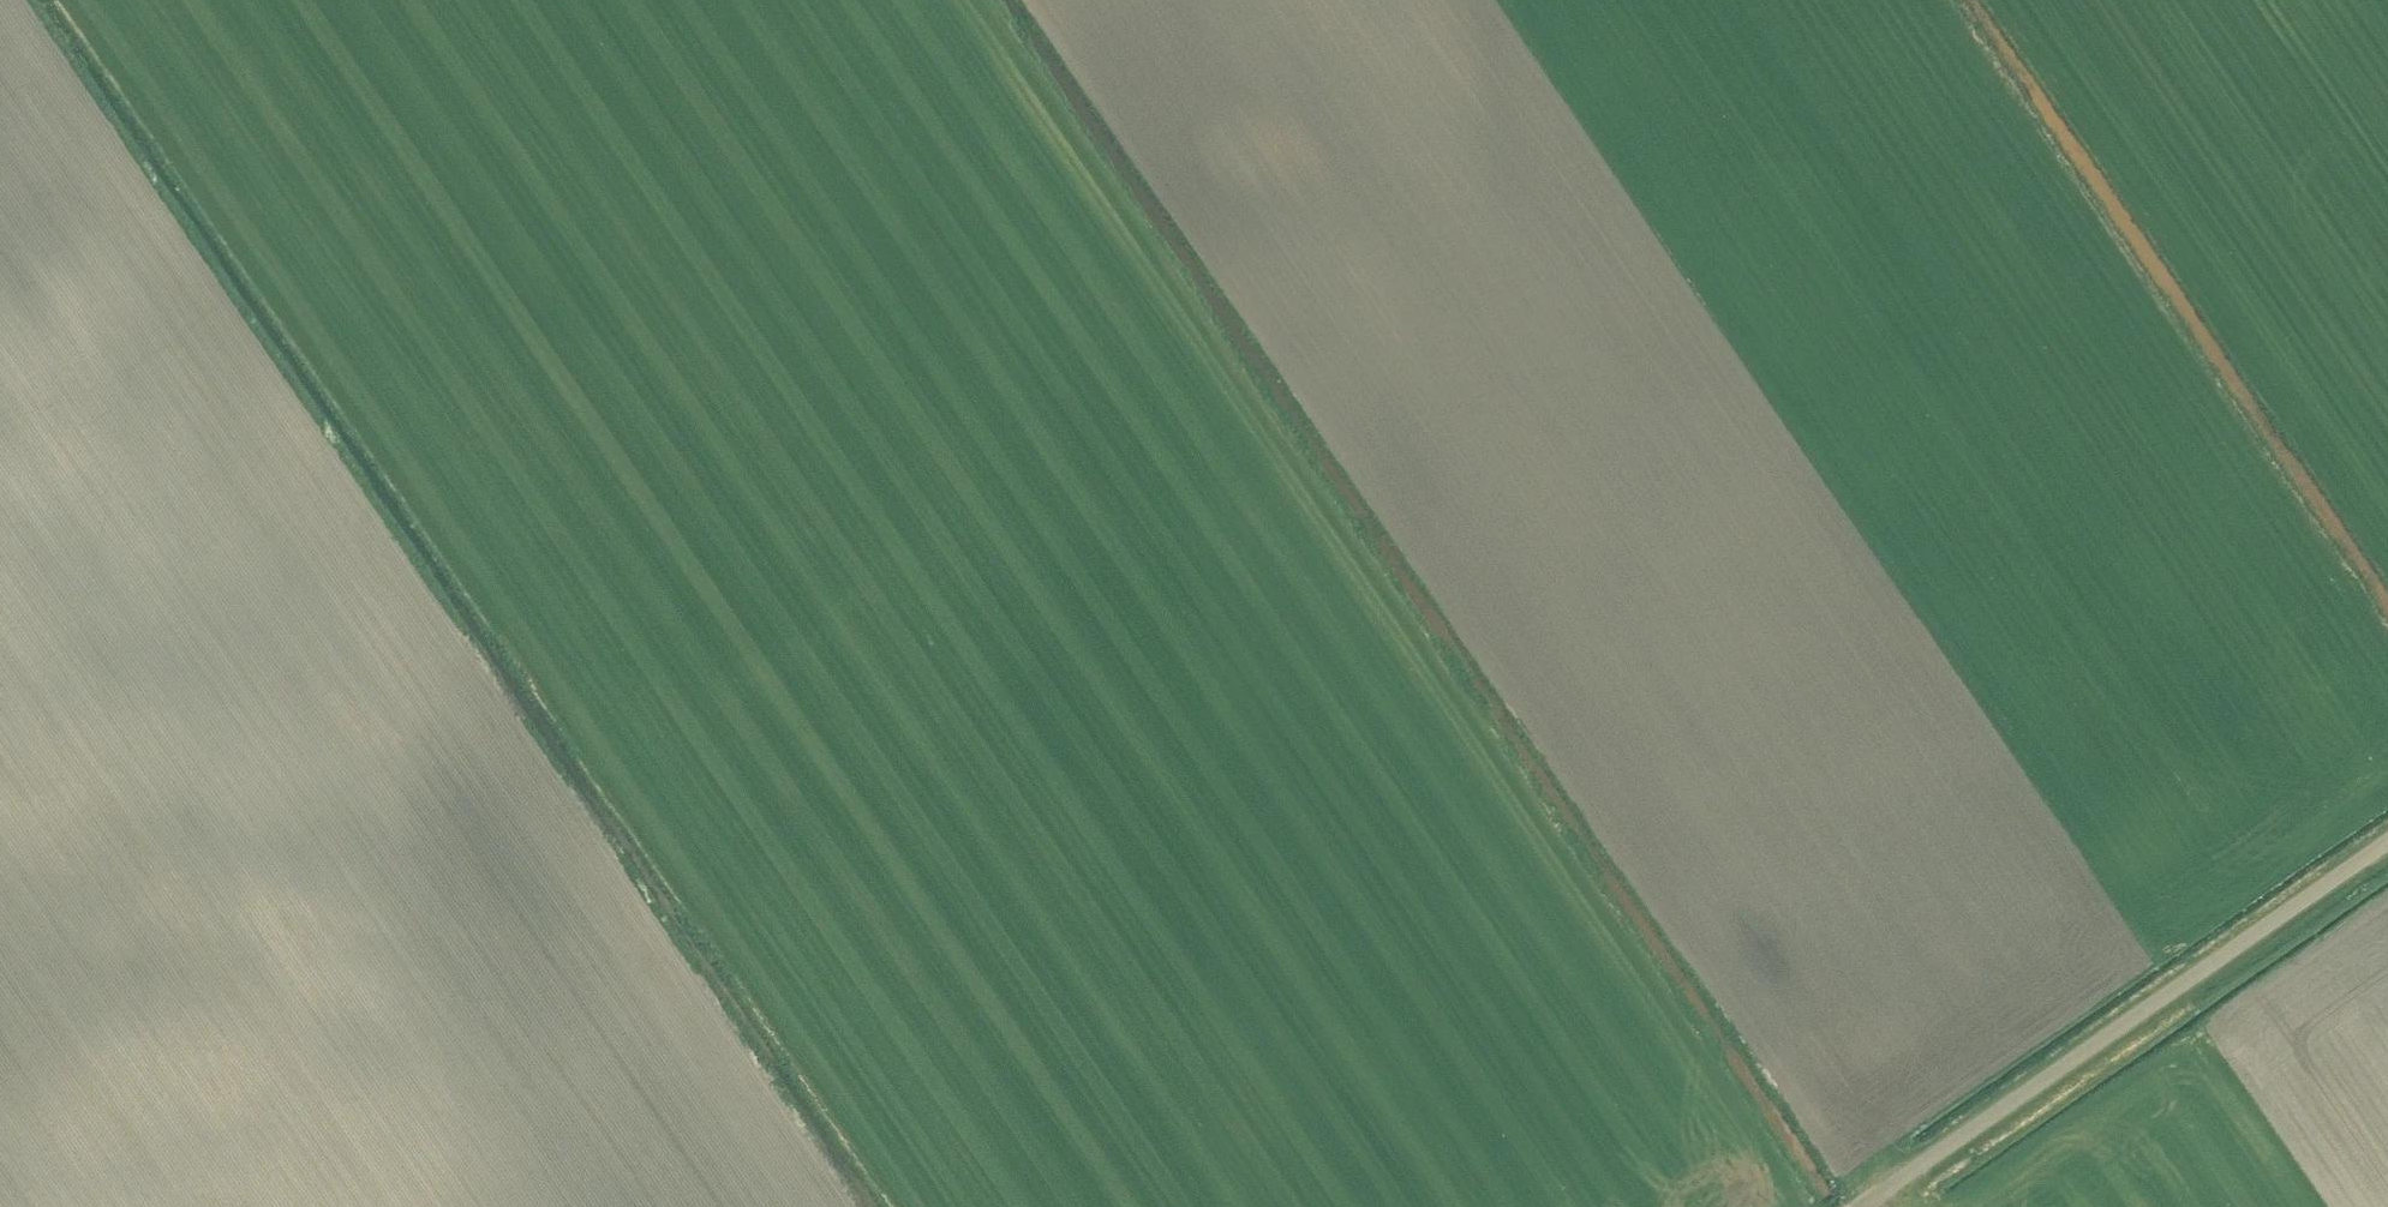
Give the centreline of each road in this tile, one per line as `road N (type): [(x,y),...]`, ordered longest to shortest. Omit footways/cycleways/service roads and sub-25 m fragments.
road 1 (unclassified): [(1858,1206),(2387,841)]

